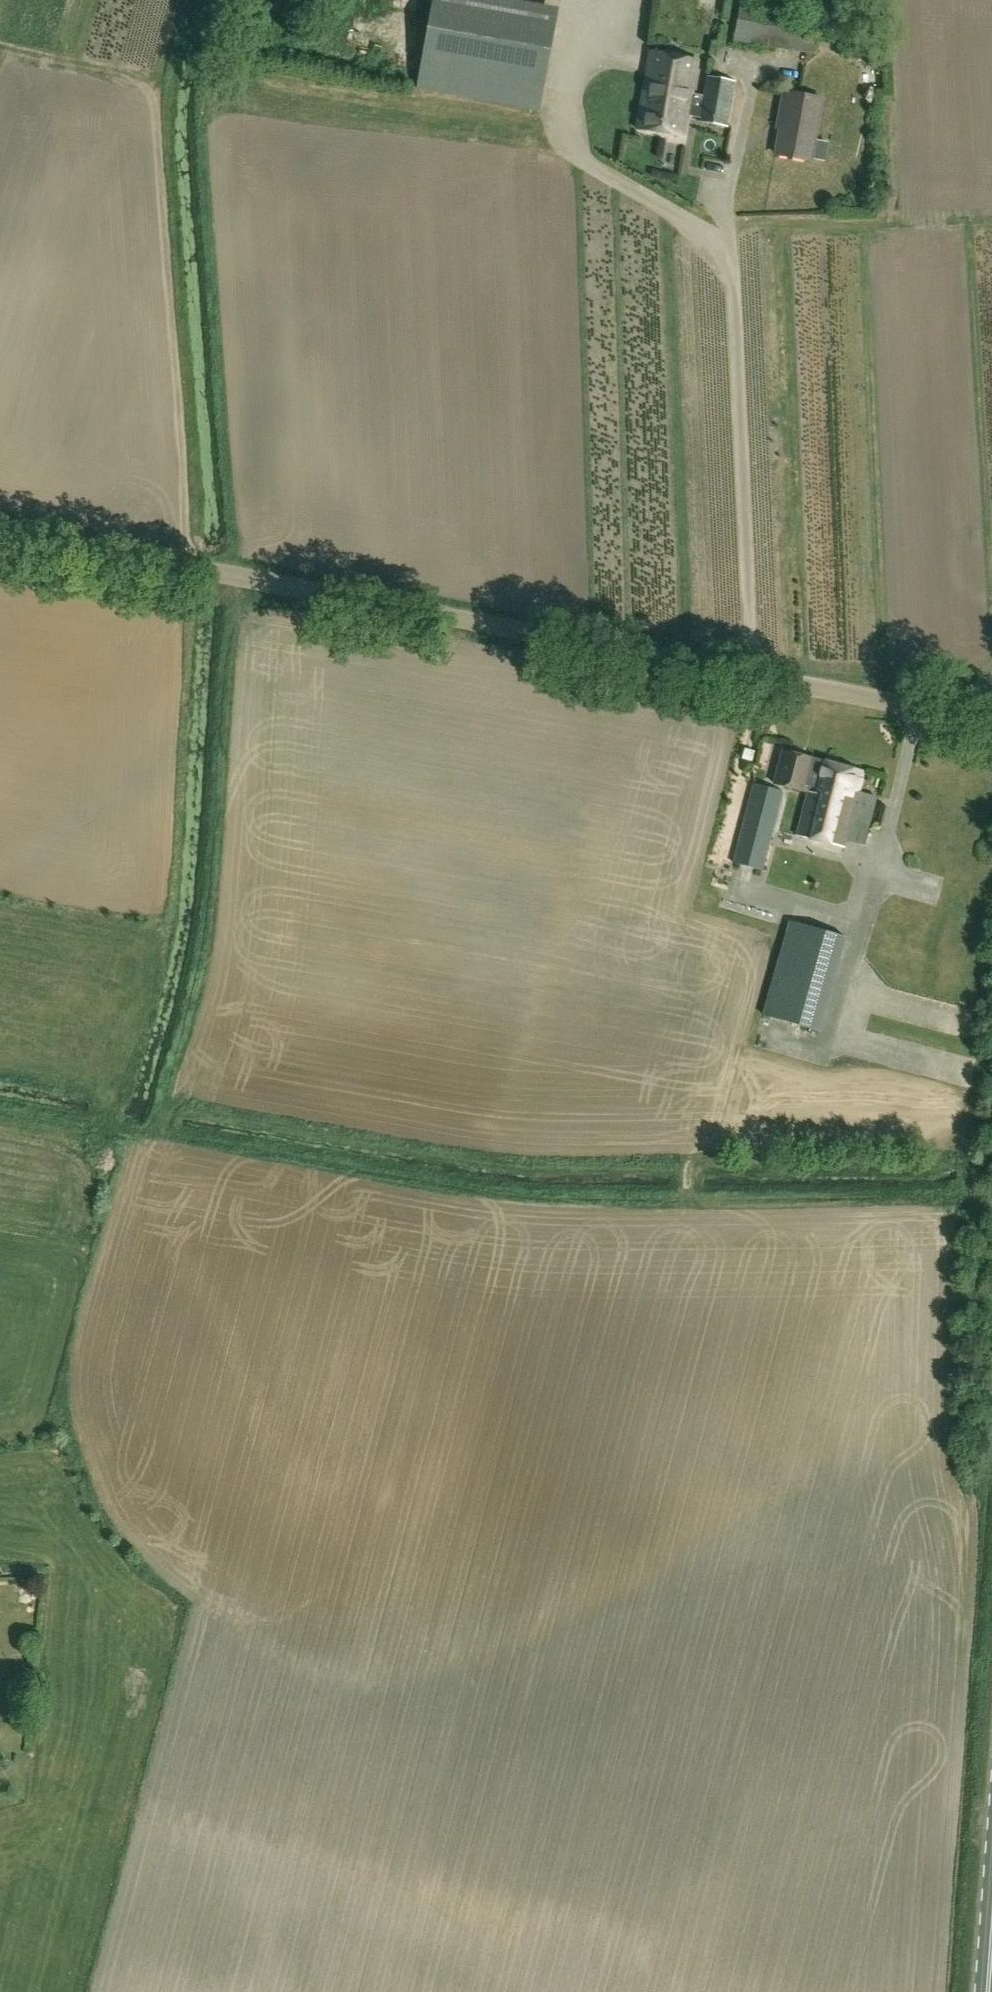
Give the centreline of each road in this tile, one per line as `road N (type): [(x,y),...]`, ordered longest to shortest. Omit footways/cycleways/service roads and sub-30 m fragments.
road 1 (tertiary): [(991,684),(948,705),(874,699),(0,531)]

